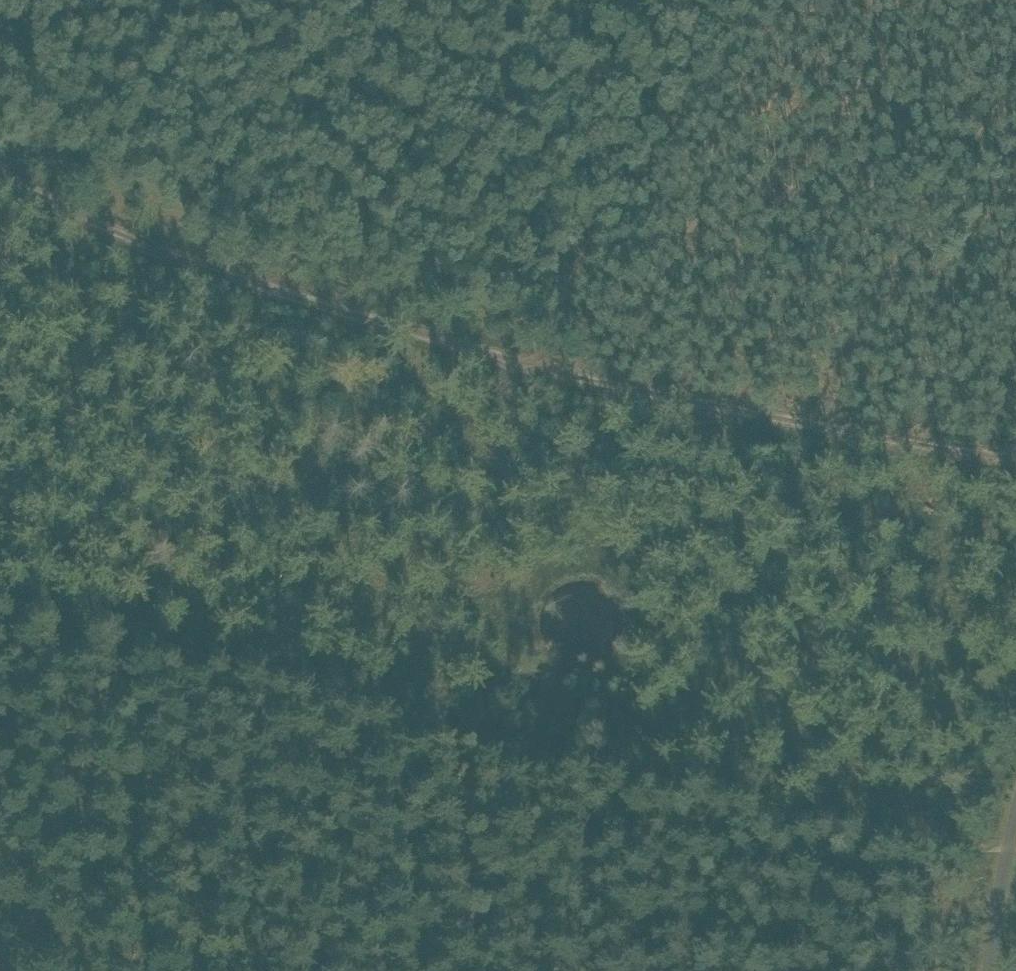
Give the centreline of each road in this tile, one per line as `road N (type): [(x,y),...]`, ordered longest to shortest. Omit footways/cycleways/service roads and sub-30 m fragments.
road 1 (track): [(1015,459),(820,428),(500,359),(297,299),(0,170)]
road 2 (track): [(0,609),(826,807),(1011,838)]

